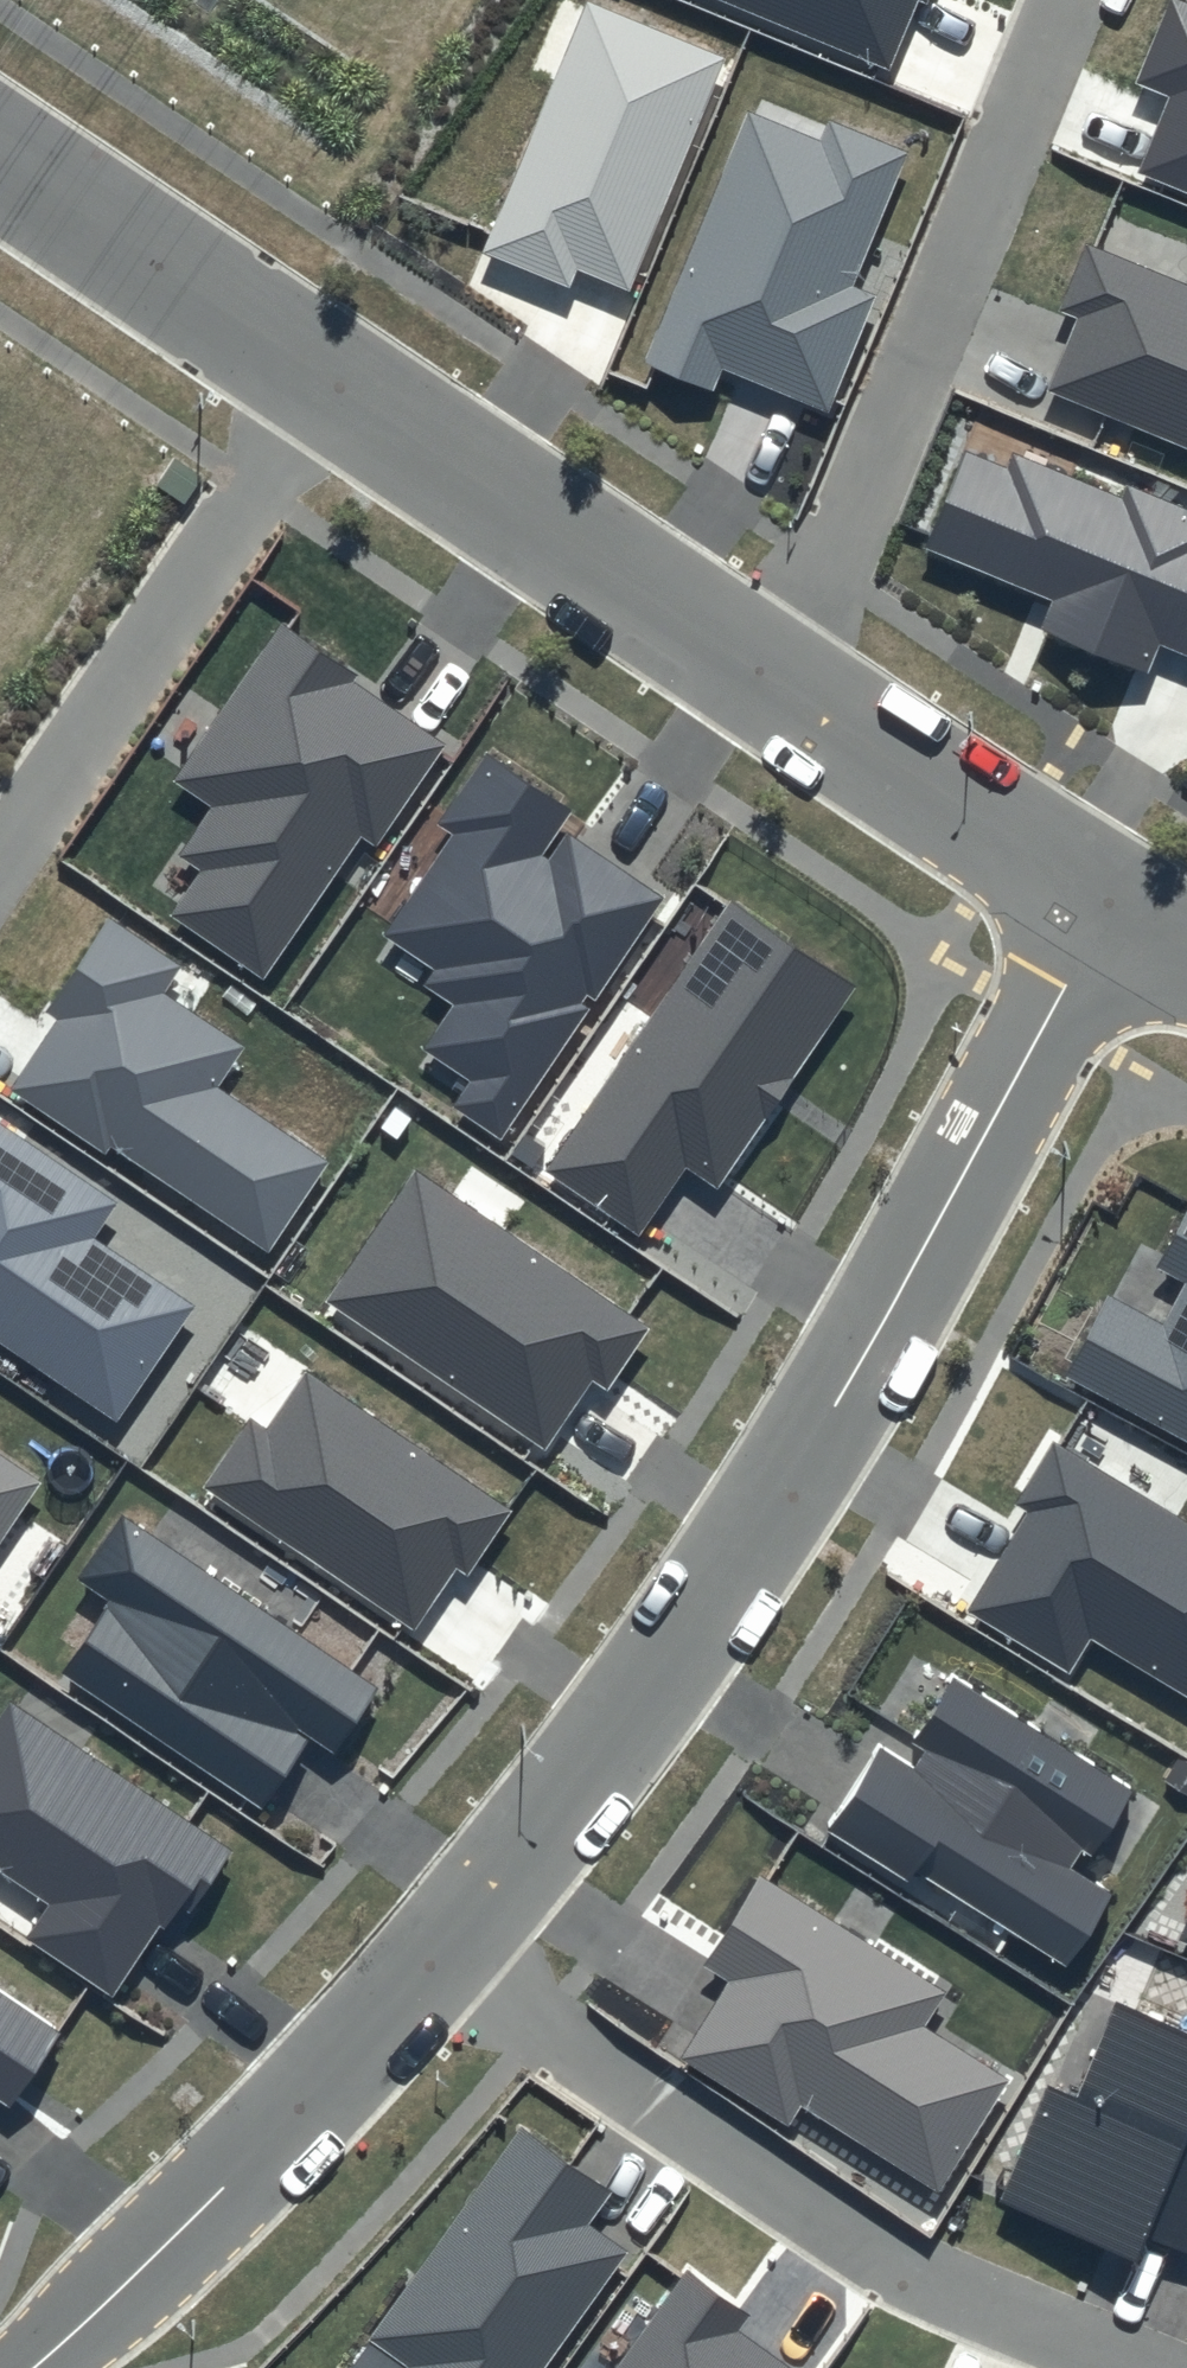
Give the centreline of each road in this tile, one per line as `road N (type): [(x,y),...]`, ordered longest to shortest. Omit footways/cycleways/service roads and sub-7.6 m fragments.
road 1 (residential): [(1107,903),(834,1407),(688,1635),(541,1836),(439,1953)]
road 2 (residential): [(439,1953),(897,2267),(1132,2367)]
road 3 (residential): [(787,692),(1068,0)]
road 4 (residential): [(439,1953),(227,2186),(33,2367)]
road 5 (residential): [(324,377),(0,852)]
road 6 (residential): [(324,377),(787,692)]
road 7 (residential): [(0,160),(324,377)]
road 8 (residential): [(787,692),(1107,903)]

